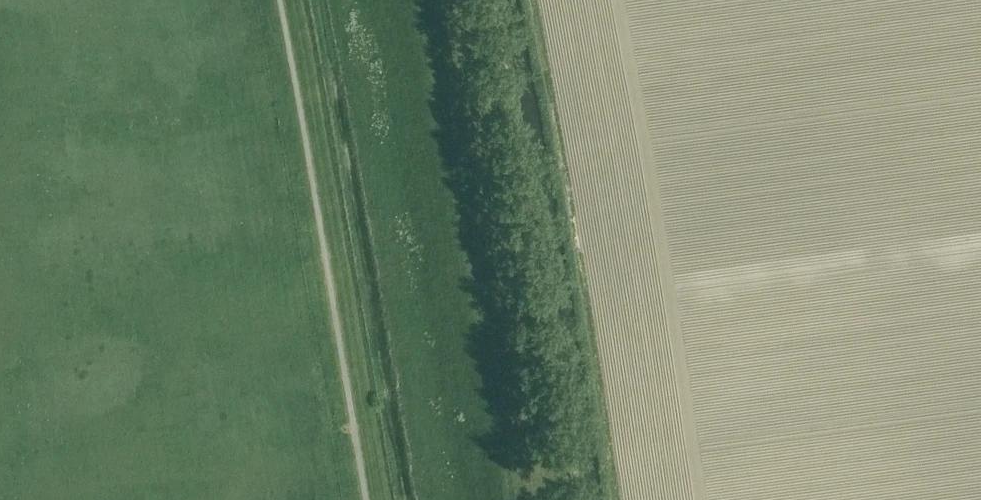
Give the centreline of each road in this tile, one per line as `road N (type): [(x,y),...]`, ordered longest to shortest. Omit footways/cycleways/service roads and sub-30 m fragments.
road 1 (track): [(475,0),(564,499)]

